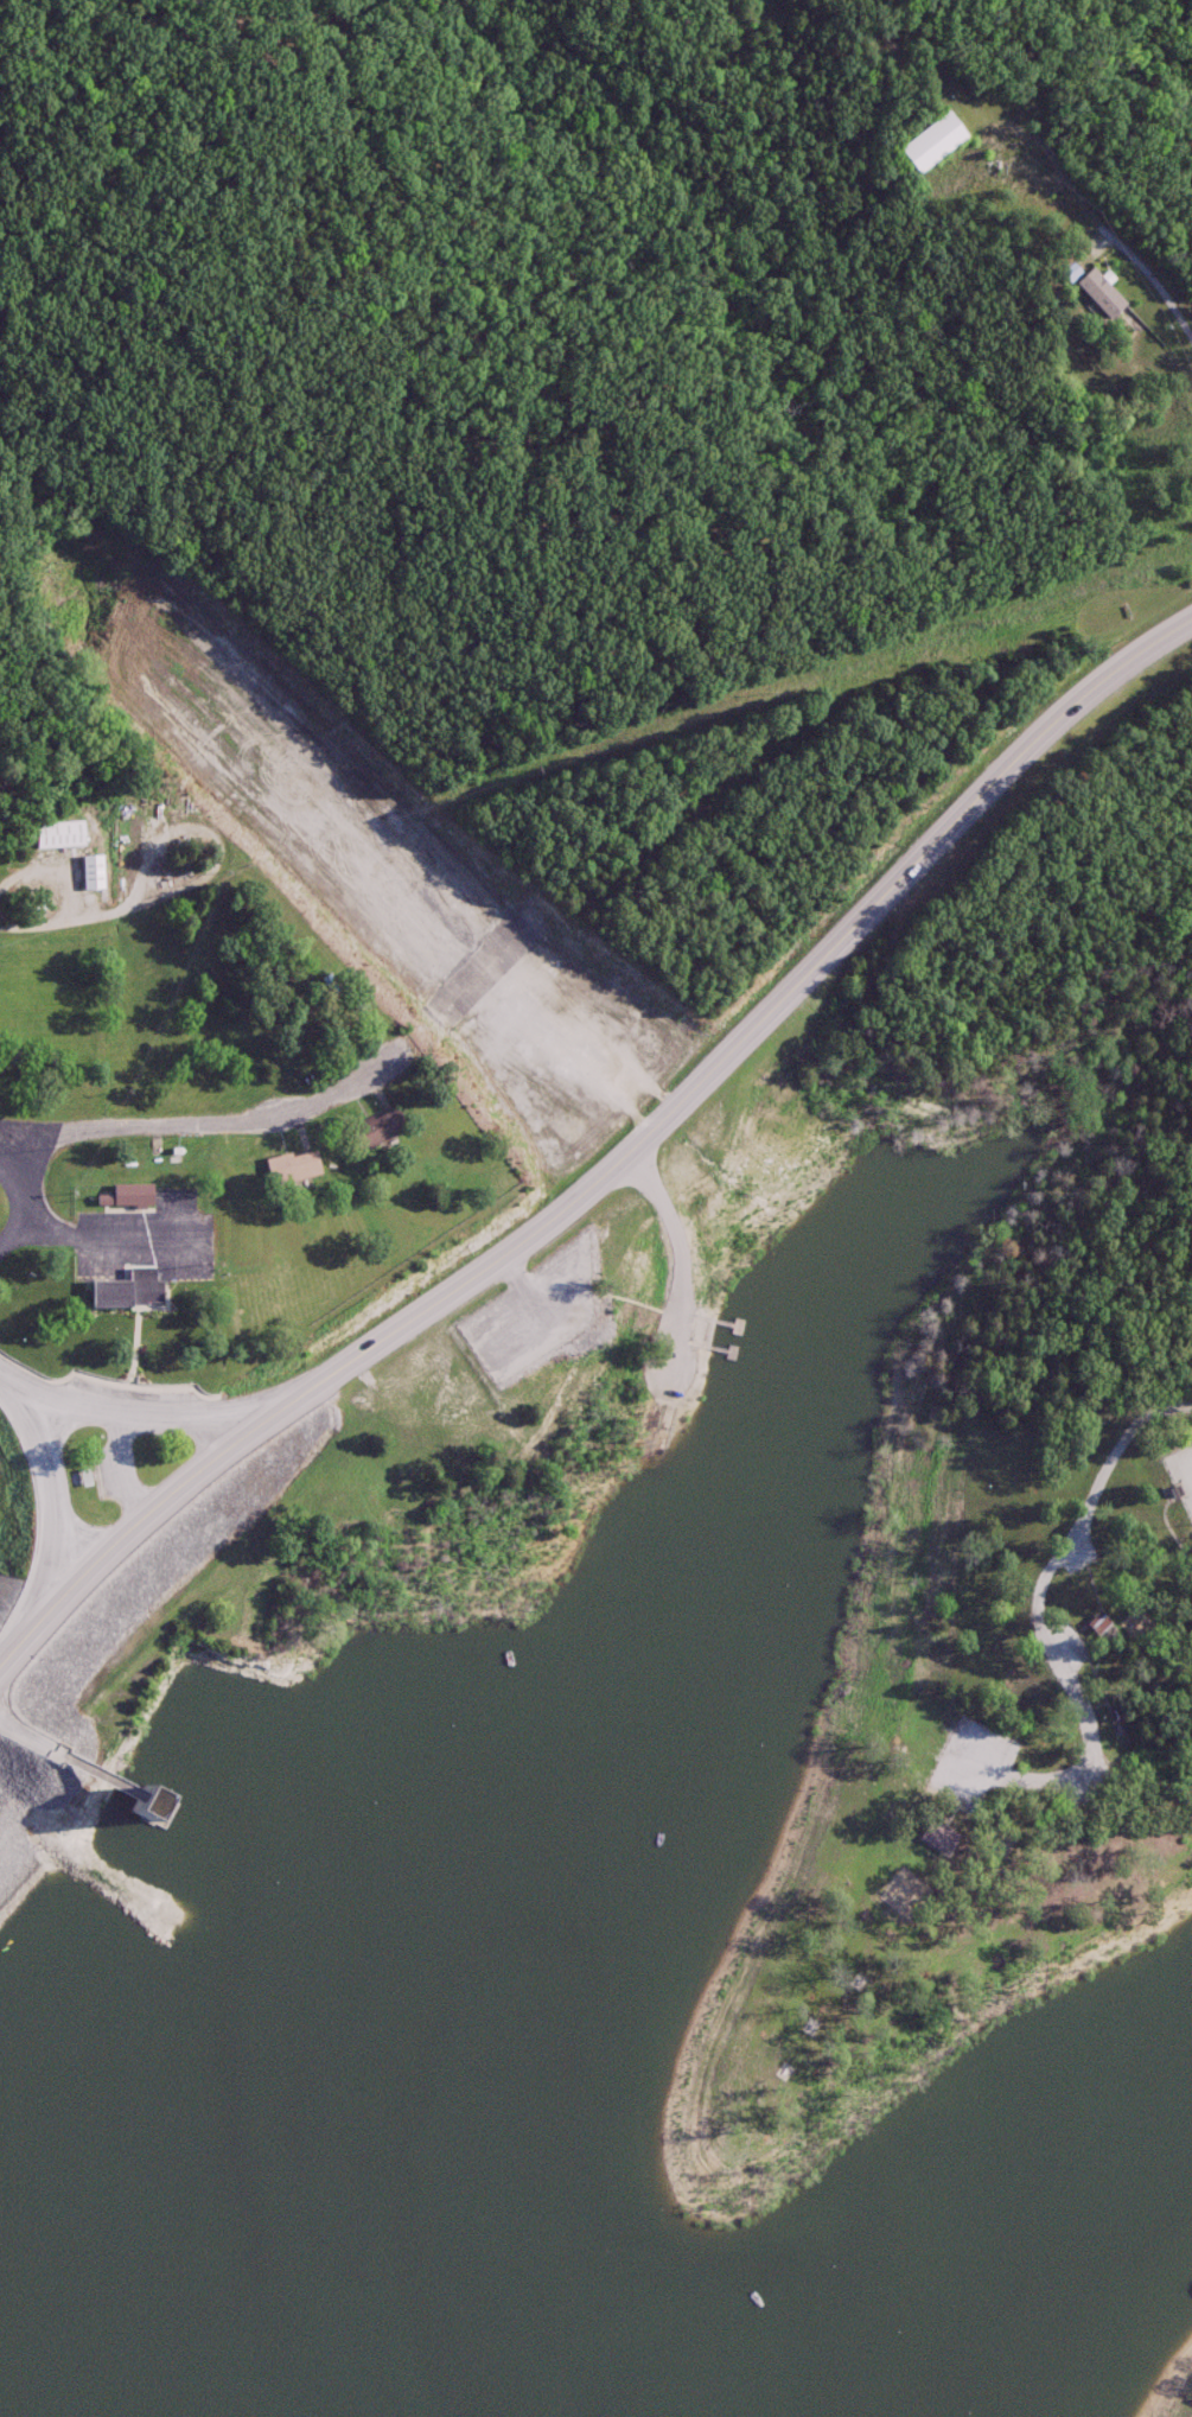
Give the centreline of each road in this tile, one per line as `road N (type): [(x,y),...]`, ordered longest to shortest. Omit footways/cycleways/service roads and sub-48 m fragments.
road 1 (secondary): [(1191,623),(1045,744),(644,1150),(534,1244),(291,1418),(40,1635),(0,1689)]
road 2 (residential): [(0,1364),(63,1398),(215,1419),(291,1418)]
road 3 (residential): [(7,1369),(64,1489),(66,1541),(40,1635)]

